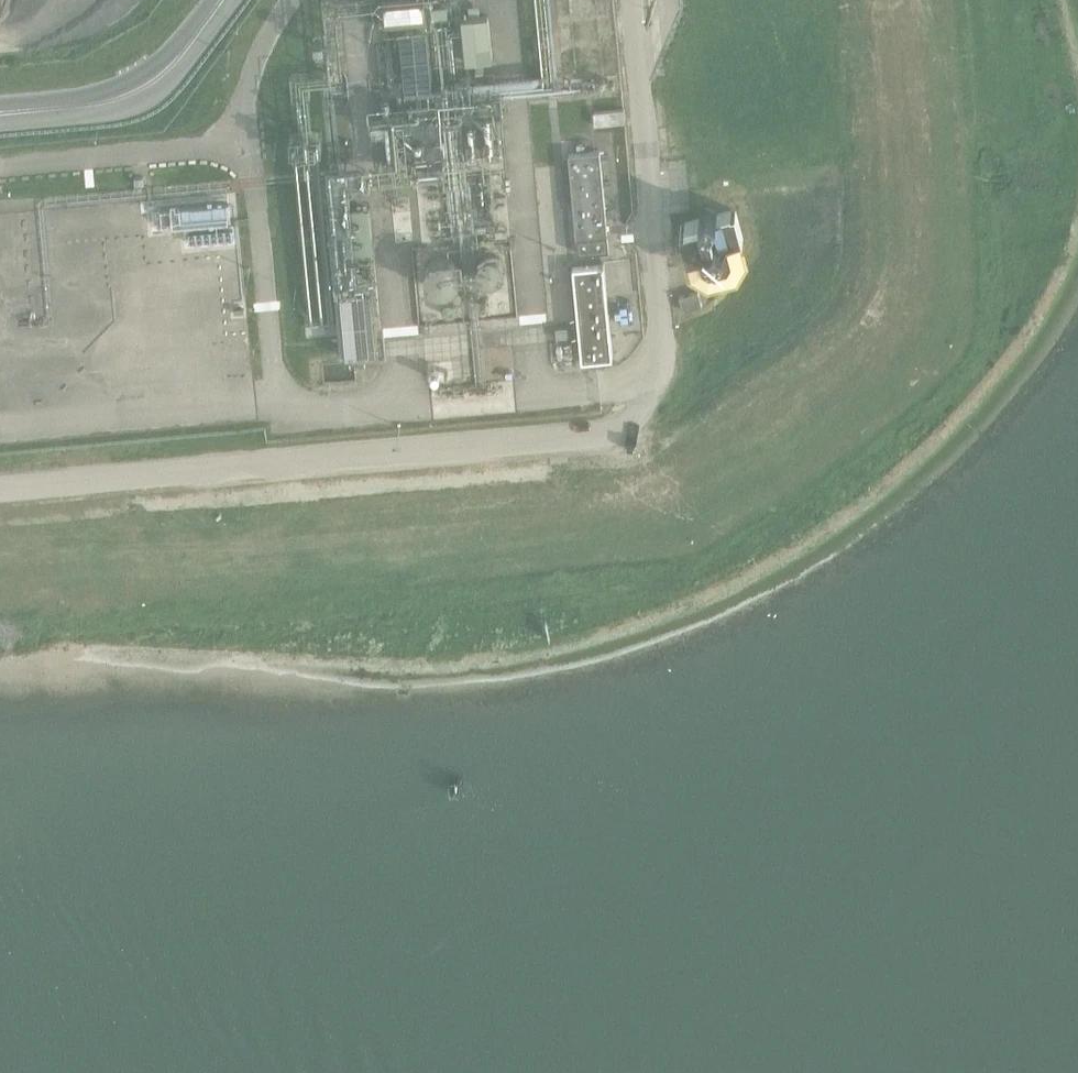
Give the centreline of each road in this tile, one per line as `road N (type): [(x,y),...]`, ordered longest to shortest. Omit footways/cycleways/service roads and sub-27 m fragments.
road 1 (unclassified): [(0,483),(595,432),(635,411),(664,358),(632,0)]
road 2 (unclassified): [(0,115),(97,106),(134,94),(168,72),(219,0)]

